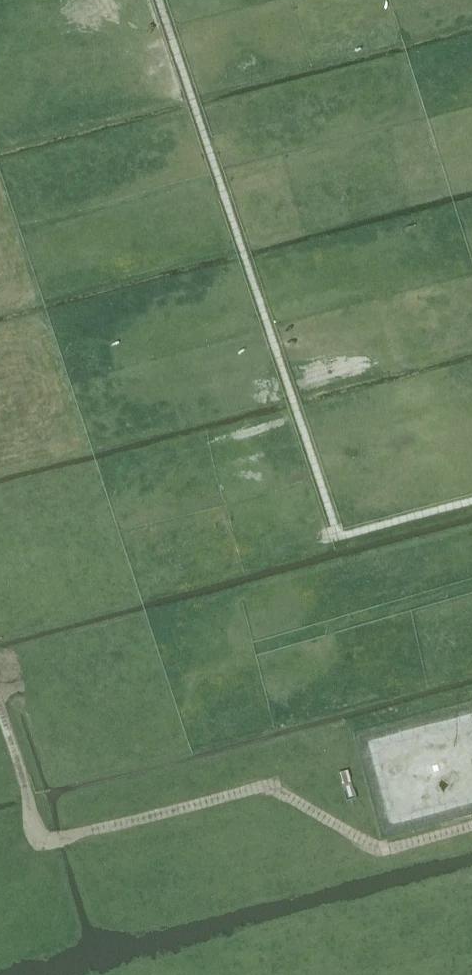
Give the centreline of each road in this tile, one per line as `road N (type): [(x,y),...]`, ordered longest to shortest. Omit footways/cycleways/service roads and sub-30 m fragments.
road 1 (track): [(0,706),(46,843),(262,783),(386,851),(471,827)]

